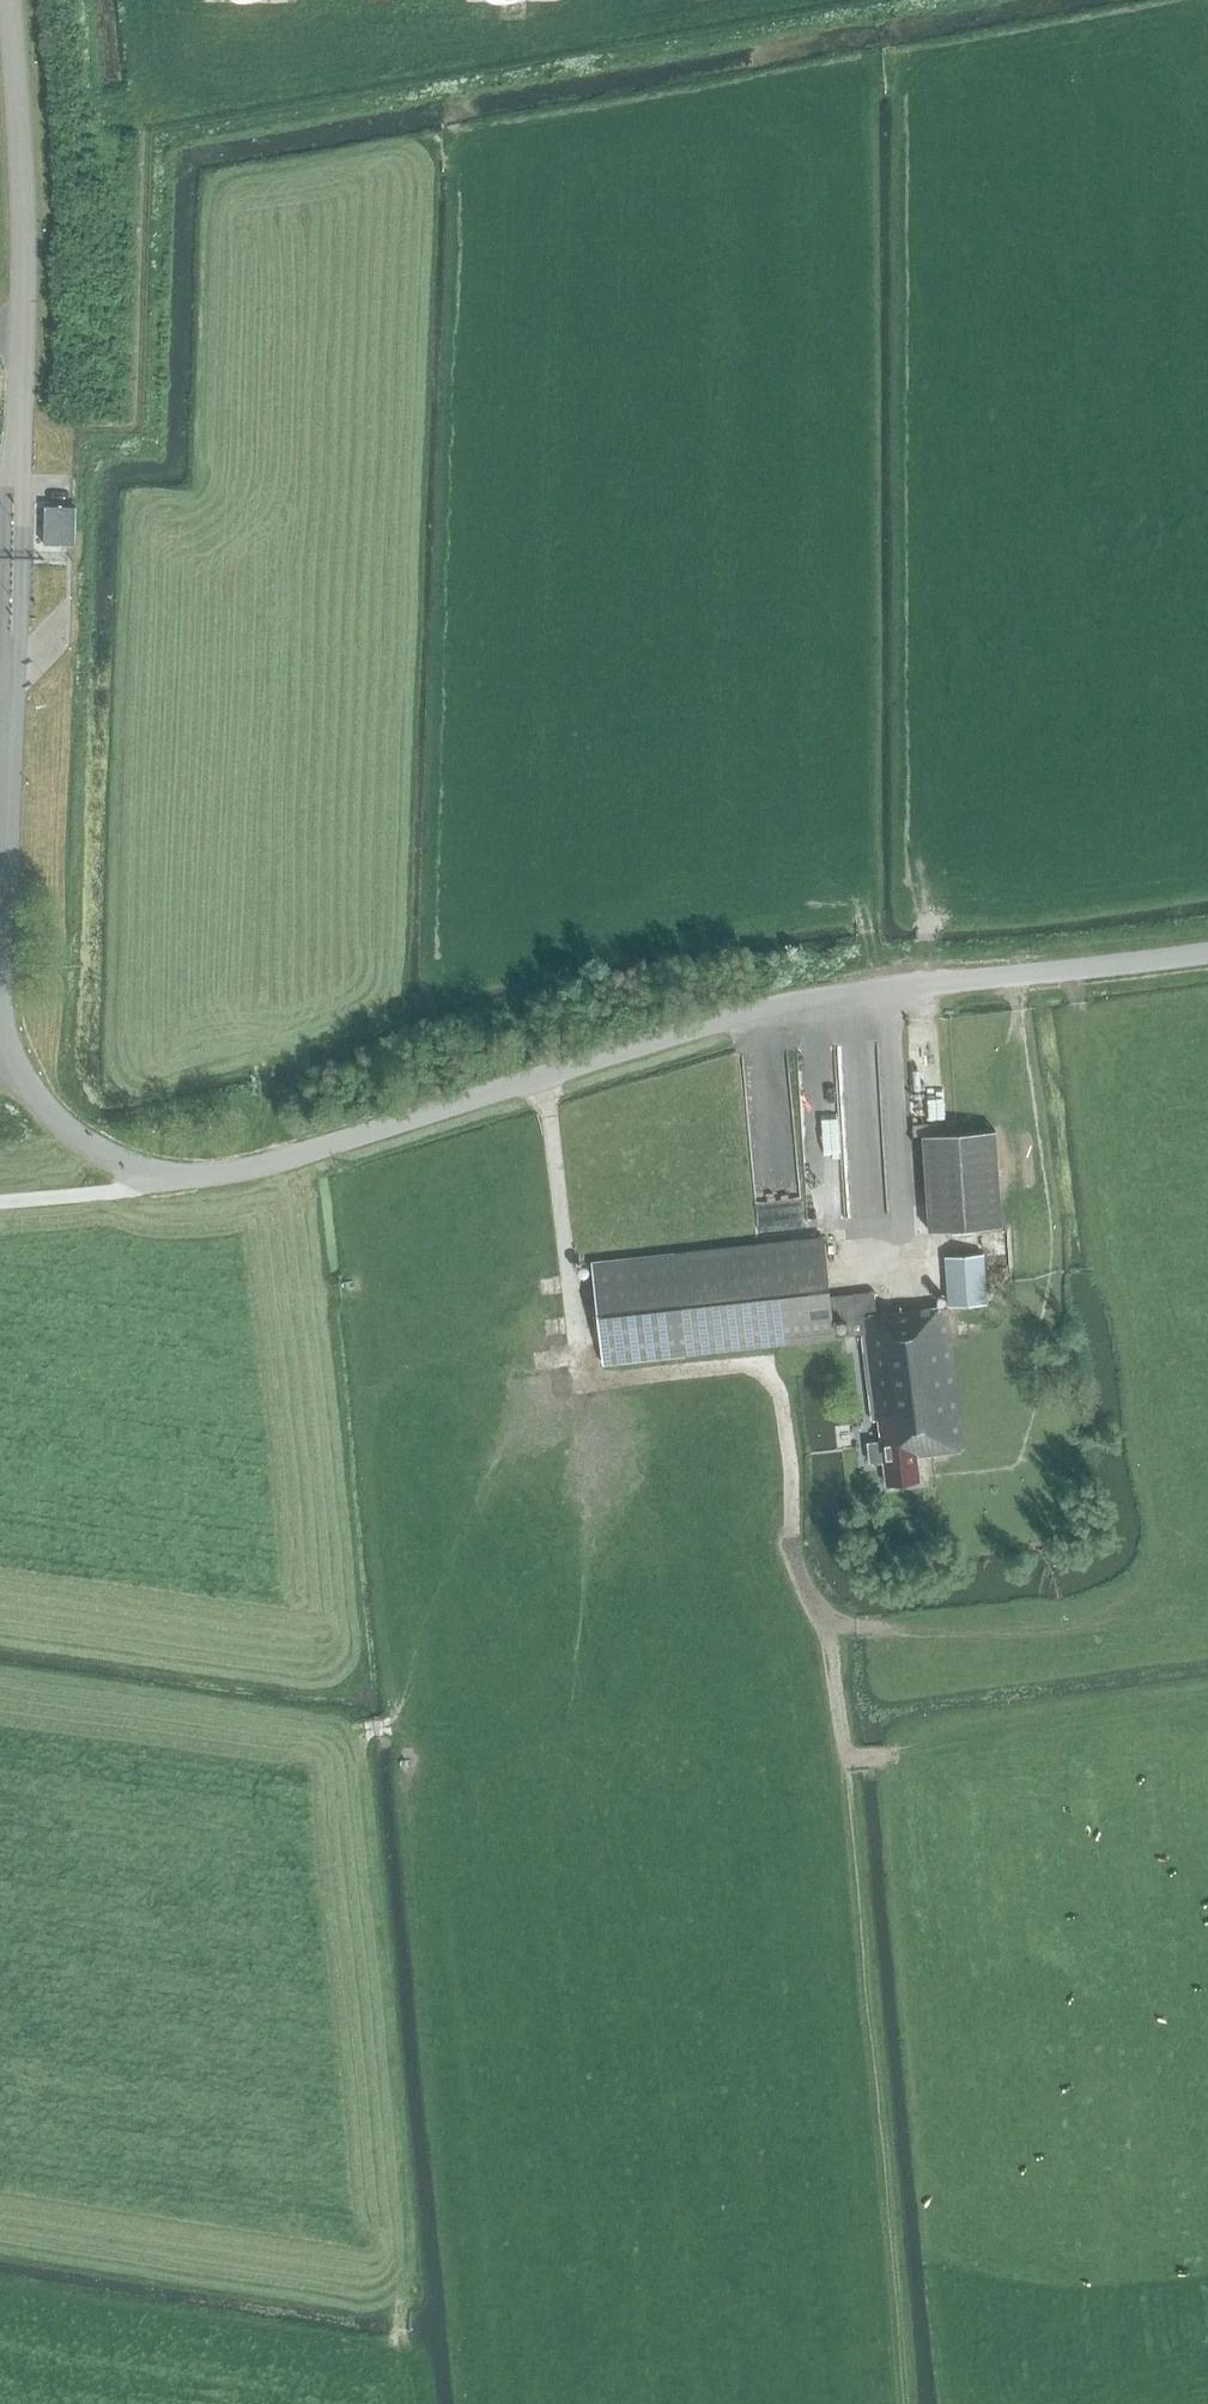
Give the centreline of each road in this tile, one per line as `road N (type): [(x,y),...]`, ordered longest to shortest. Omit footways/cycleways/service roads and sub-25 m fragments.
road 1 (unclassified): [(1207,953),(796,1002),(654,1039),(283,1160),(166,1177)]
road 2 (unclassified): [(166,1177),(94,1149),(56,1119),(19,1076),(0,1022)]
road 3 (unclassified): [(0,1203),(110,1193),(166,1177)]

